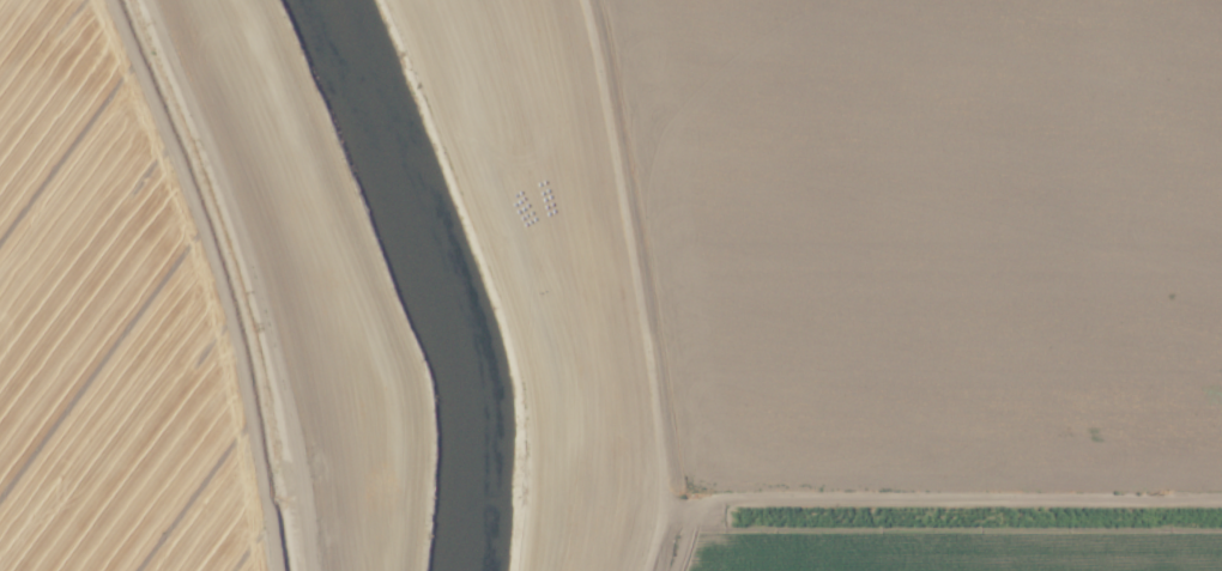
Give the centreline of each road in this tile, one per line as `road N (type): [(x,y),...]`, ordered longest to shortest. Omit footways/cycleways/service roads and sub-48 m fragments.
road 1 (residential): [(306,570),(298,498),(249,278),(143,0)]
road 2 (residential): [(643,570),(664,497),(600,72),(582,0)]

